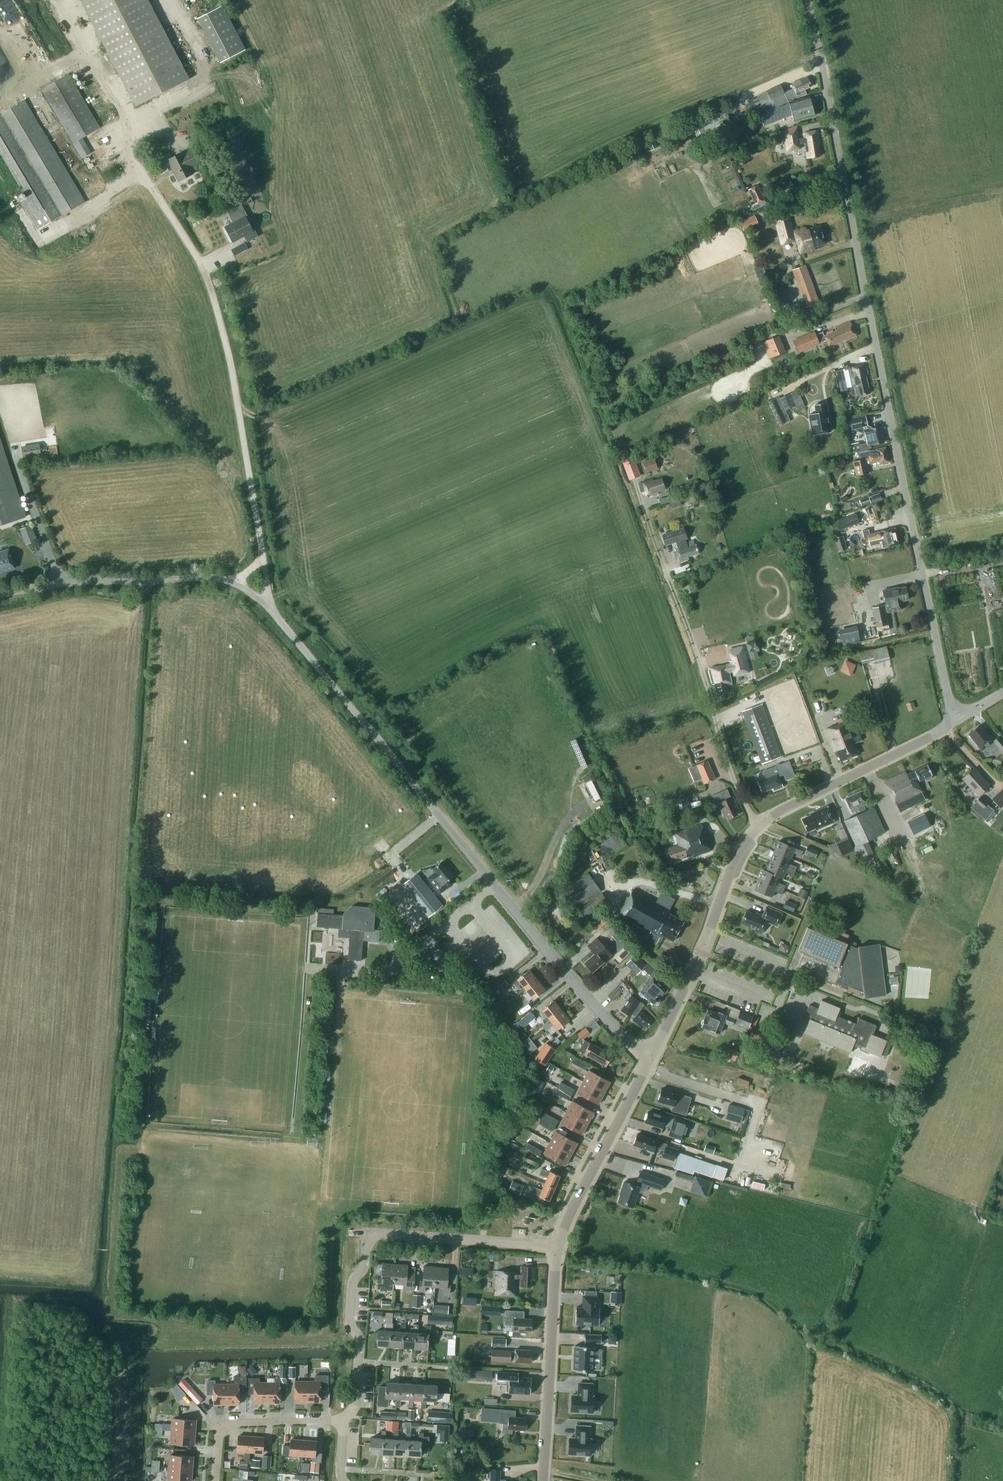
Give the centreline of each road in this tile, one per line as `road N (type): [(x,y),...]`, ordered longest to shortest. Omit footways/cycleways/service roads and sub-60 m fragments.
road 1 (unclassified): [(959,719),(808,0)]
road 2 (unclassified): [(651,1056),(625,1041),(269,607)]
road 3 (unclassified): [(651,1056),(734,864),(759,827),(959,719)]
road 4 (unclassified): [(269,607),(217,302),(199,257),(141,171)]
road 5 (residential): [(343,1423),(359,1400),(361,1338),(349,1326),(364,1235),(555,1253)]
road 6 (track): [(759,827),(724,756),(706,677),(637,487)]
road 7 (unclassified): [(0,593),(83,580),(212,577),(269,607)]
road 8 (unclassified): [(542,1480),(555,1253)]
road 9 (unclassified): [(555,1253),(651,1056)]
road 10 (residential): [(215,1480),(218,1426),(343,1423)]

